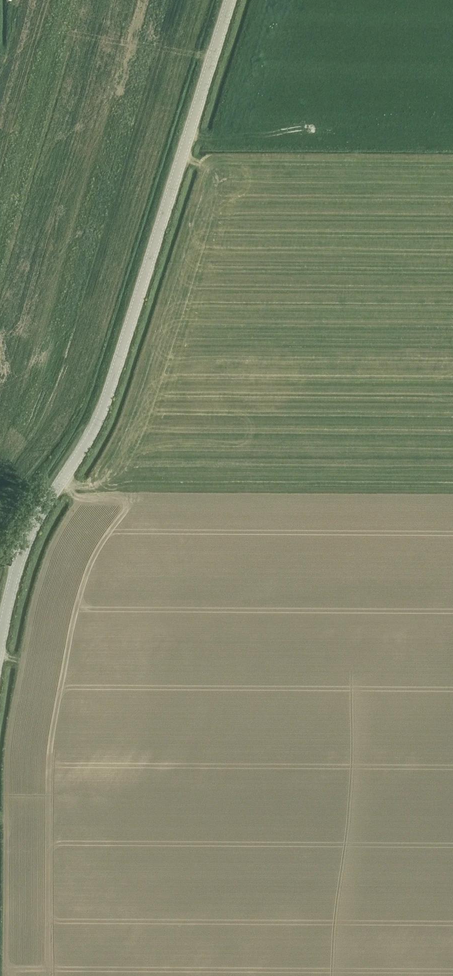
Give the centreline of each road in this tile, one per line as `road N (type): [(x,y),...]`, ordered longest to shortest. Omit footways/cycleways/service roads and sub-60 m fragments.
road 1 (tertiary): [(24,553),(108,400),(231,0)]

